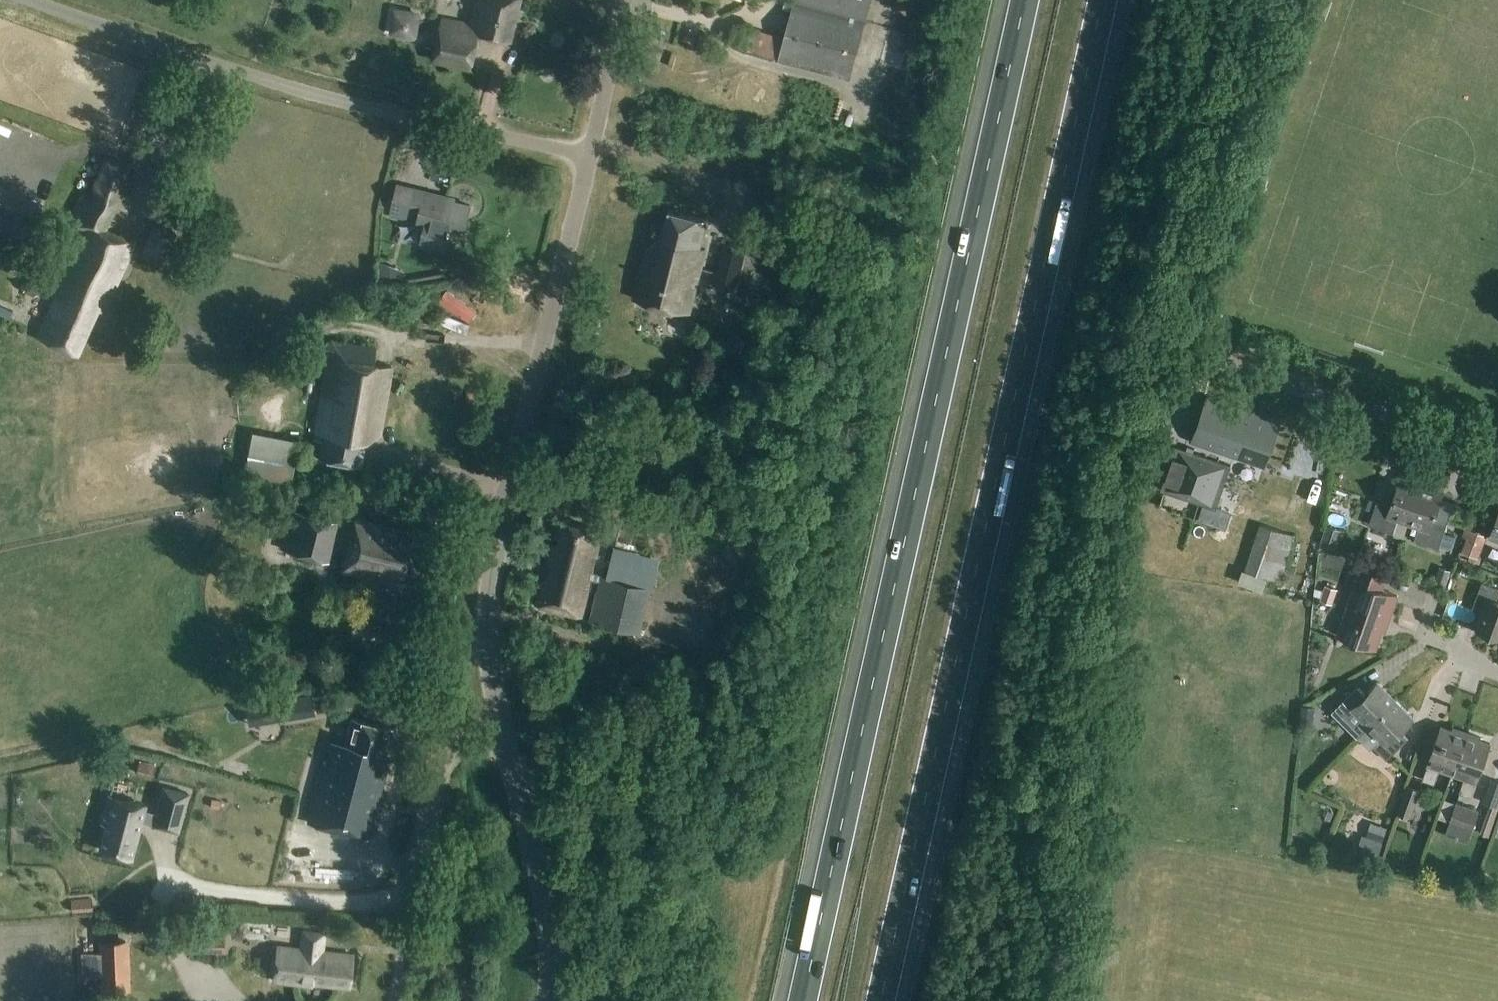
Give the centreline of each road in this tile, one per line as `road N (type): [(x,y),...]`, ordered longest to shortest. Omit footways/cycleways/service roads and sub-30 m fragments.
road 1 (motorway): [(882,1000),(1106,0)]
road 2 (motorway): [(1027,0),(805,1000)]
road 3 (unclassified): [(508,729),(489,633),(490,580),(588,157)]
road 4 (unclassified): [(588,157),(348,102),(29,0)]
road 5 (unclassified): [(1214,356),(1497,454)]
road 6 (unclassified): [(549,1000),(550,923),(508,729)]
road 7 (unclassified): [(415,883),(445,768),(471,743),(508,729)]
road 8 (unclassified): [(588,157),(625,0)]

